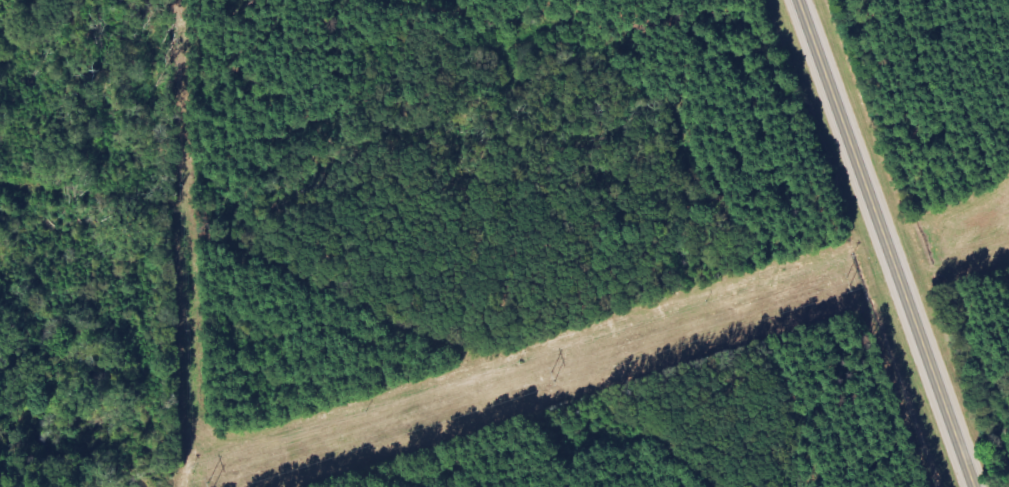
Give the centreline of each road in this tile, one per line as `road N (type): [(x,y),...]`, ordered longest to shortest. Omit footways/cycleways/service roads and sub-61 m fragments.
road 1 (primary): [(973,486),(795,0)]

